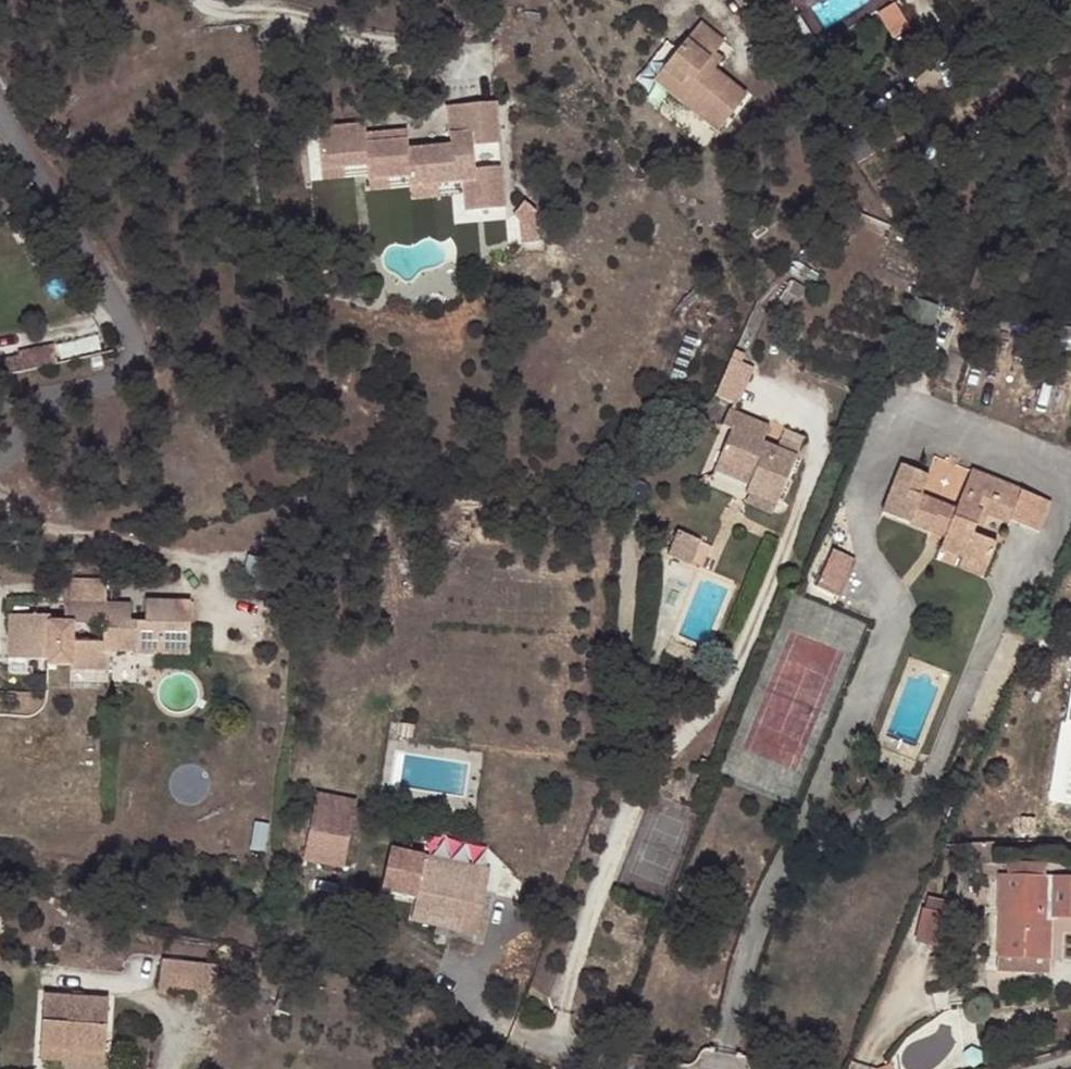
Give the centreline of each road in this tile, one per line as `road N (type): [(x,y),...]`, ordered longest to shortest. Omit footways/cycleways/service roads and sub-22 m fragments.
road 1 (residential): [(0,108),(135,345),(118,381),(50,400)]

